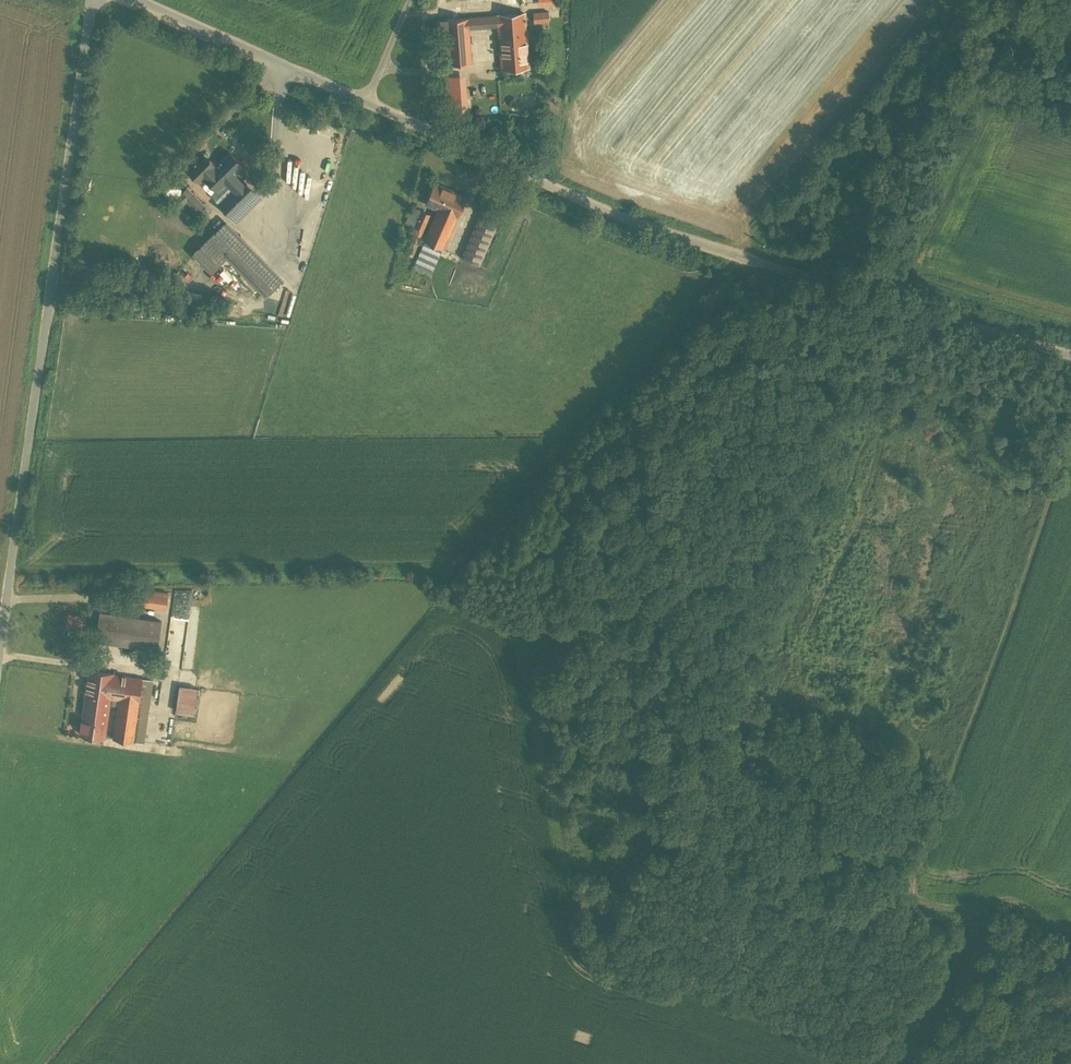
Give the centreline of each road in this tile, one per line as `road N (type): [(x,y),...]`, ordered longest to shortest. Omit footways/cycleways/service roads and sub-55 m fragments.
road 1 (unclassified): [(1070,356),(622,216),(366,103)]
road 2 (unclassified): [(0,634),(92,0)]
road 3 (unclassified): [(366,103),(137,0)]

